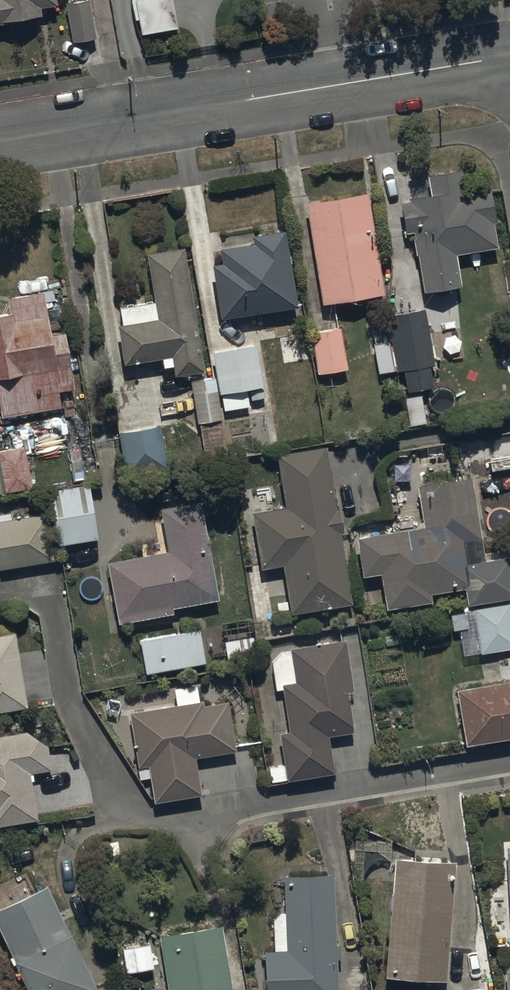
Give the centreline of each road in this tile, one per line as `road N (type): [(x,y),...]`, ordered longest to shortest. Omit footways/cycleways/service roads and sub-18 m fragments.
road 1 (residential): [(509,69),(0,149)]

